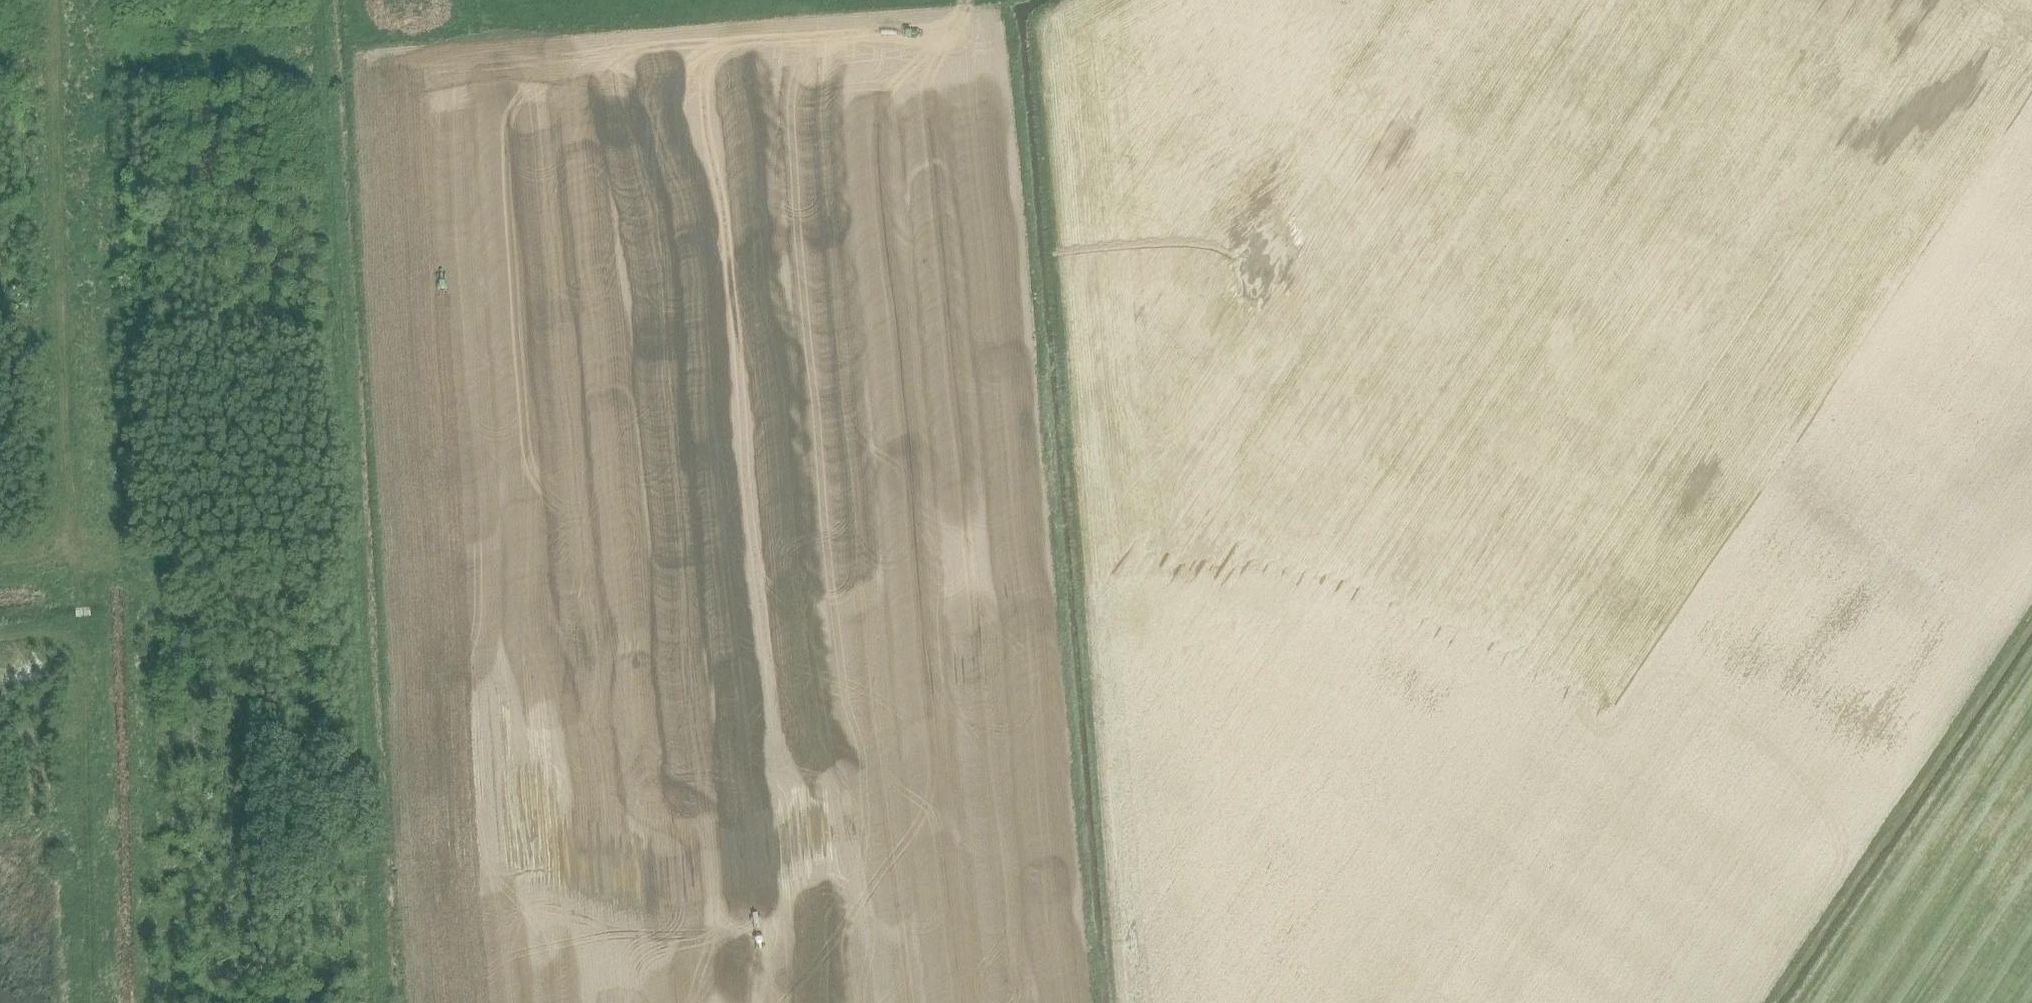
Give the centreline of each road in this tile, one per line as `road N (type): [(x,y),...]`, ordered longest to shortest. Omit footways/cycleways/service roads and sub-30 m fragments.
road 1 (track): [(59,0),(71,503),(29,558),(0,566)]

